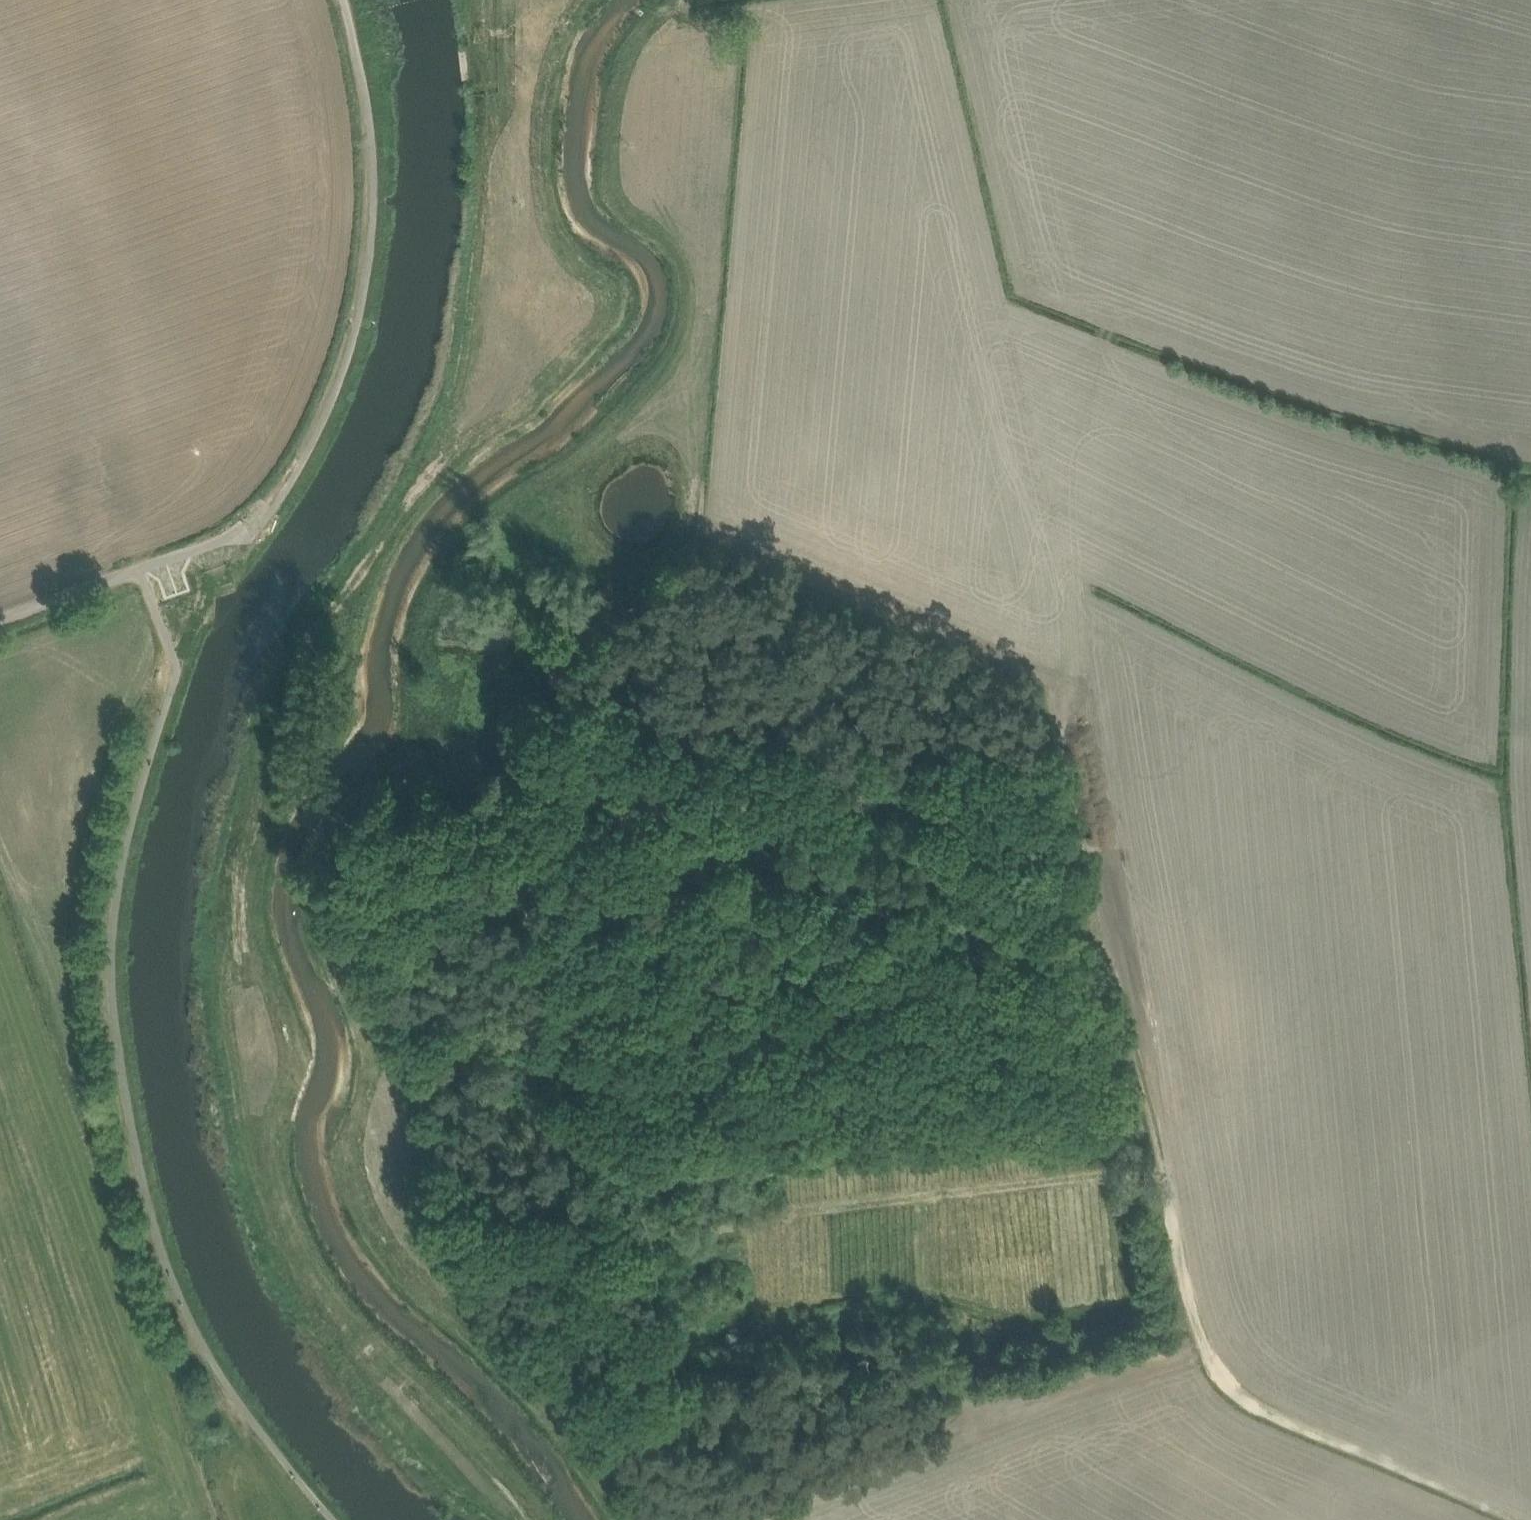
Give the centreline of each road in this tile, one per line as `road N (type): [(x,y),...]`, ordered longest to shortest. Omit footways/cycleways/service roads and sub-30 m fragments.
road 1 (unclassified): [(1520,1519),(1258,1408),(1218,1363),(1148,1166)]
road 2 (unclassified): [(0,621),(238,536)]

